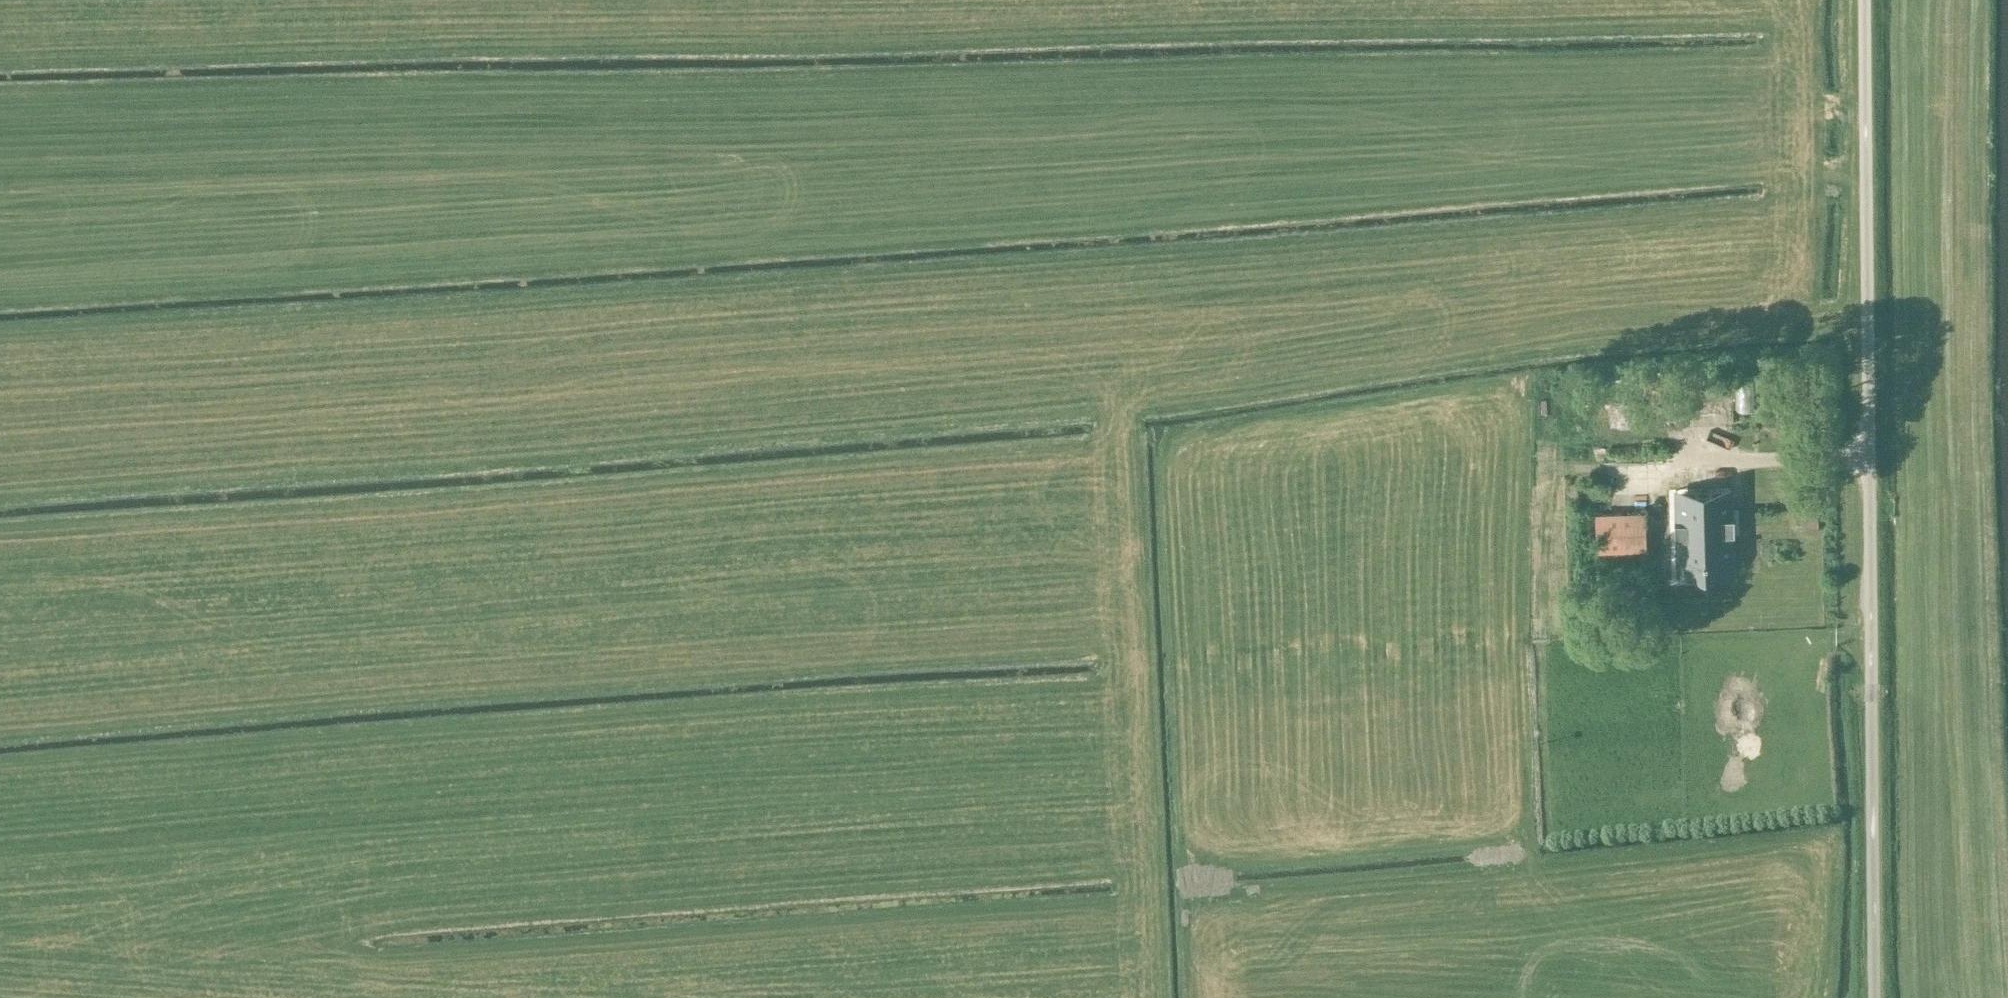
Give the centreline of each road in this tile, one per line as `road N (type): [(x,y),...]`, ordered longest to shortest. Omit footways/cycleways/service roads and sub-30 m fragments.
road 1 (unclassified): [(1875,997),(1863,0)]

